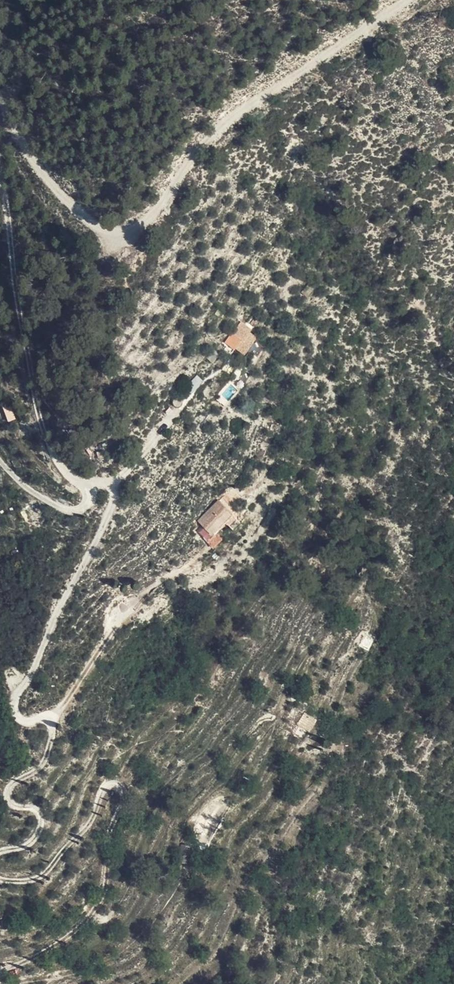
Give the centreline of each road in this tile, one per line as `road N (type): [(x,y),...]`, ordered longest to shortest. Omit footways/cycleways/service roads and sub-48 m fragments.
road 1 (track): [(0,103),(39,170),(100,235),(128,236),(149,226),(208,141),(244,109),(408,0)]
road 2 (track): [(89,487),(108,484),(115,494),(13,708),(17,721),(47,722),(55,731),(41,768),(5,795),(12,807),(33,810),(40,828),(33,844),(0,853)]
road 3 (track): [(0,880),(46,875),(93,820),(100,794),(112,784),(122,791),(98,906),(61,944),(0,972)]
road 4 (track): [(0,172),(40,423),(56,458),(89,487)]
road 5 (track): [(89,487),(89,501),(69,512),(40,498),(0,458)]

